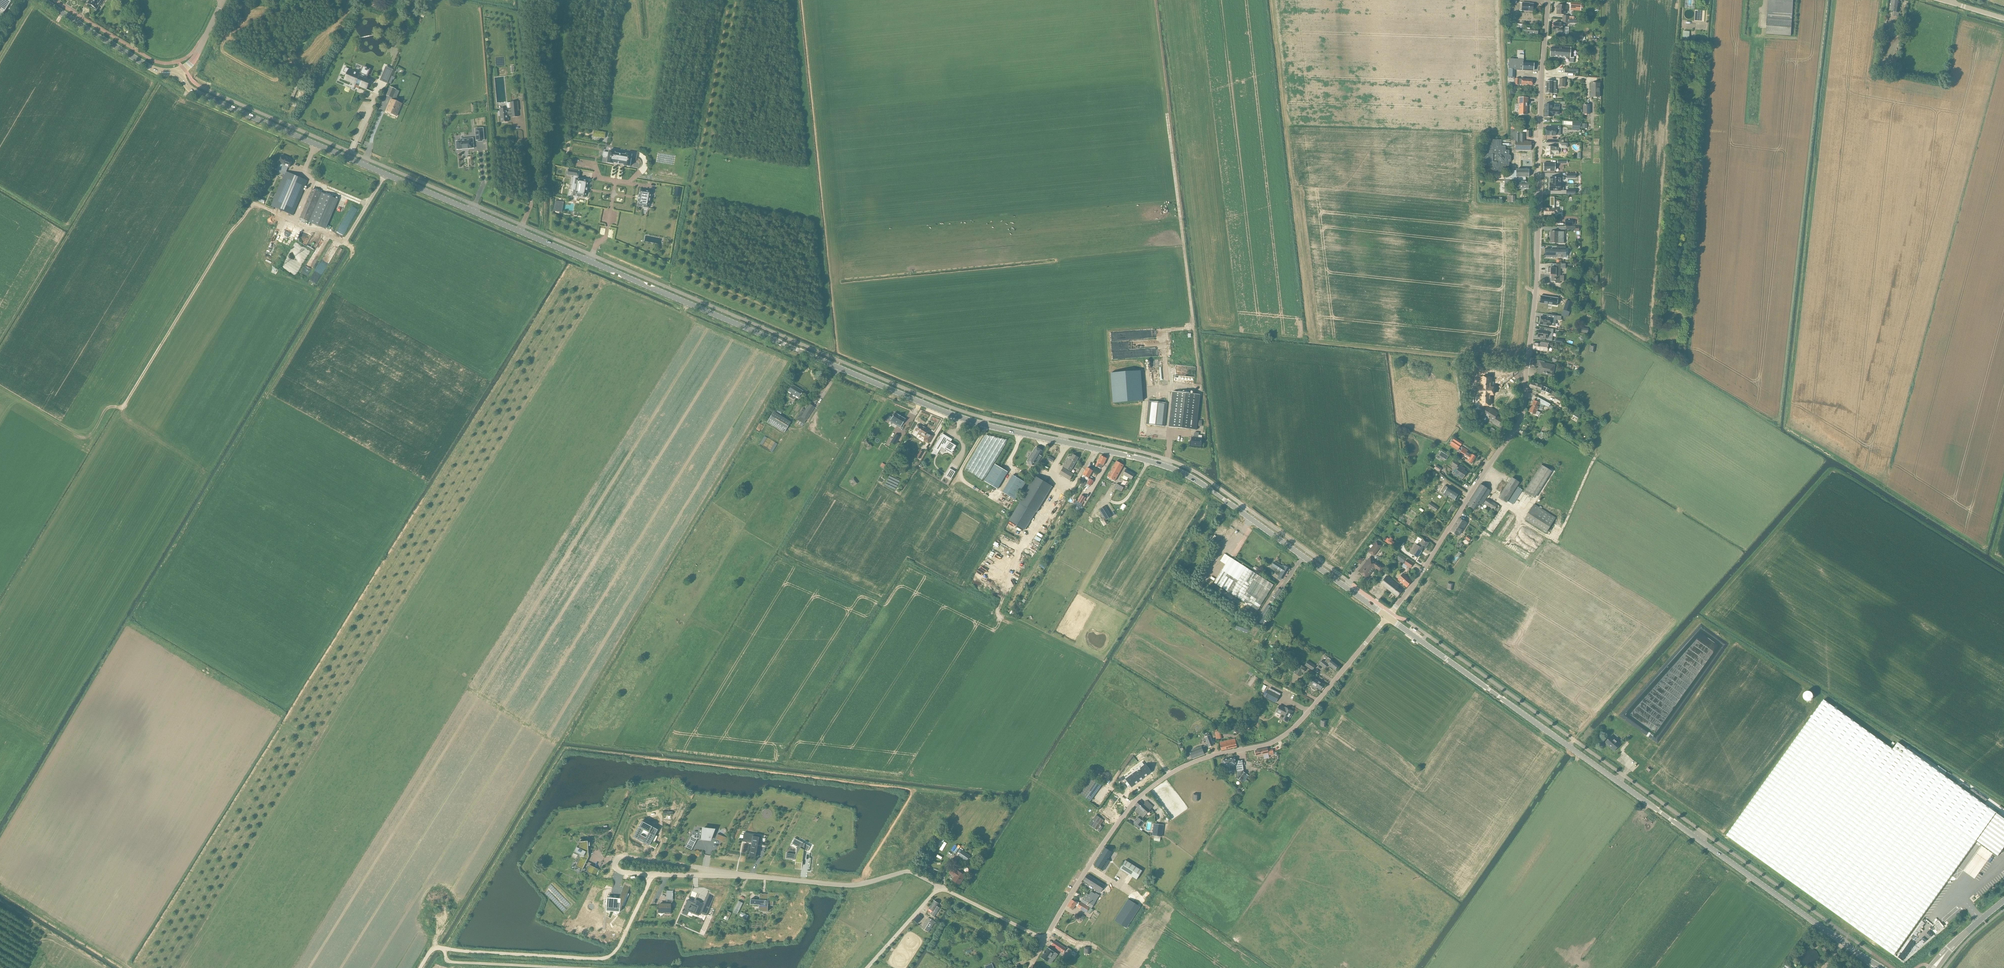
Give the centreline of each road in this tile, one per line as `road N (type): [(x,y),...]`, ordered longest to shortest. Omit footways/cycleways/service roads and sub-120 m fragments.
road 1 (tertiary): [(1387,617),(1166,465),(919,402),(204,96),(178,73)]
road 2 (unclassified): [(1387,617),(1523,412),(1548,0)]
road 3 (tertiary): [(1879,967),(1387,617)]
road 4 (unclassified): [(1045,940),(1137,799),(1188,765),(1282,738),(1387,617)]
road 5 (track): [(121,409),(253,203),(281,215)]
road 6 (track): [(445,950),(609,957),(653,874)]
road 7 (residential): [(718,873),(850,885),(912,871),(942,890)]
road 8 (tertiary): [(178,73),(149,67),(43,0)]
road 9 (residential): [(653,874),(623,873),(613,862),(620,856),(718,873)]

